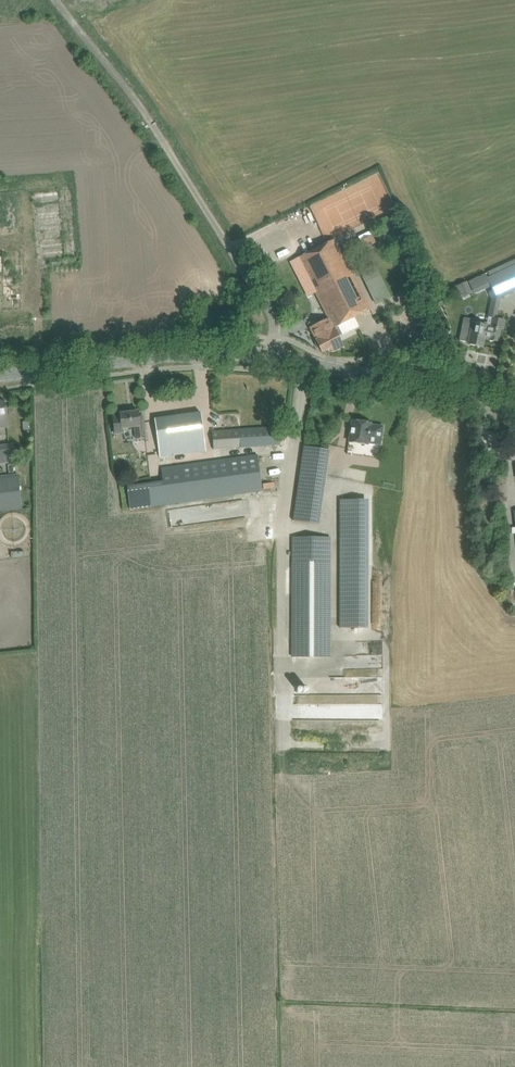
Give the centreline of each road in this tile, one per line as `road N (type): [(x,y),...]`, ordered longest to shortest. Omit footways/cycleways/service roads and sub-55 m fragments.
road 1 (unclassified): [(274,358),(270,309),(133,95),(56,0)]
road 2 (tertiary): [(0,376),(175,355),(274,358)]
road 3 (tertiary): [(274,358),(514,407)]

